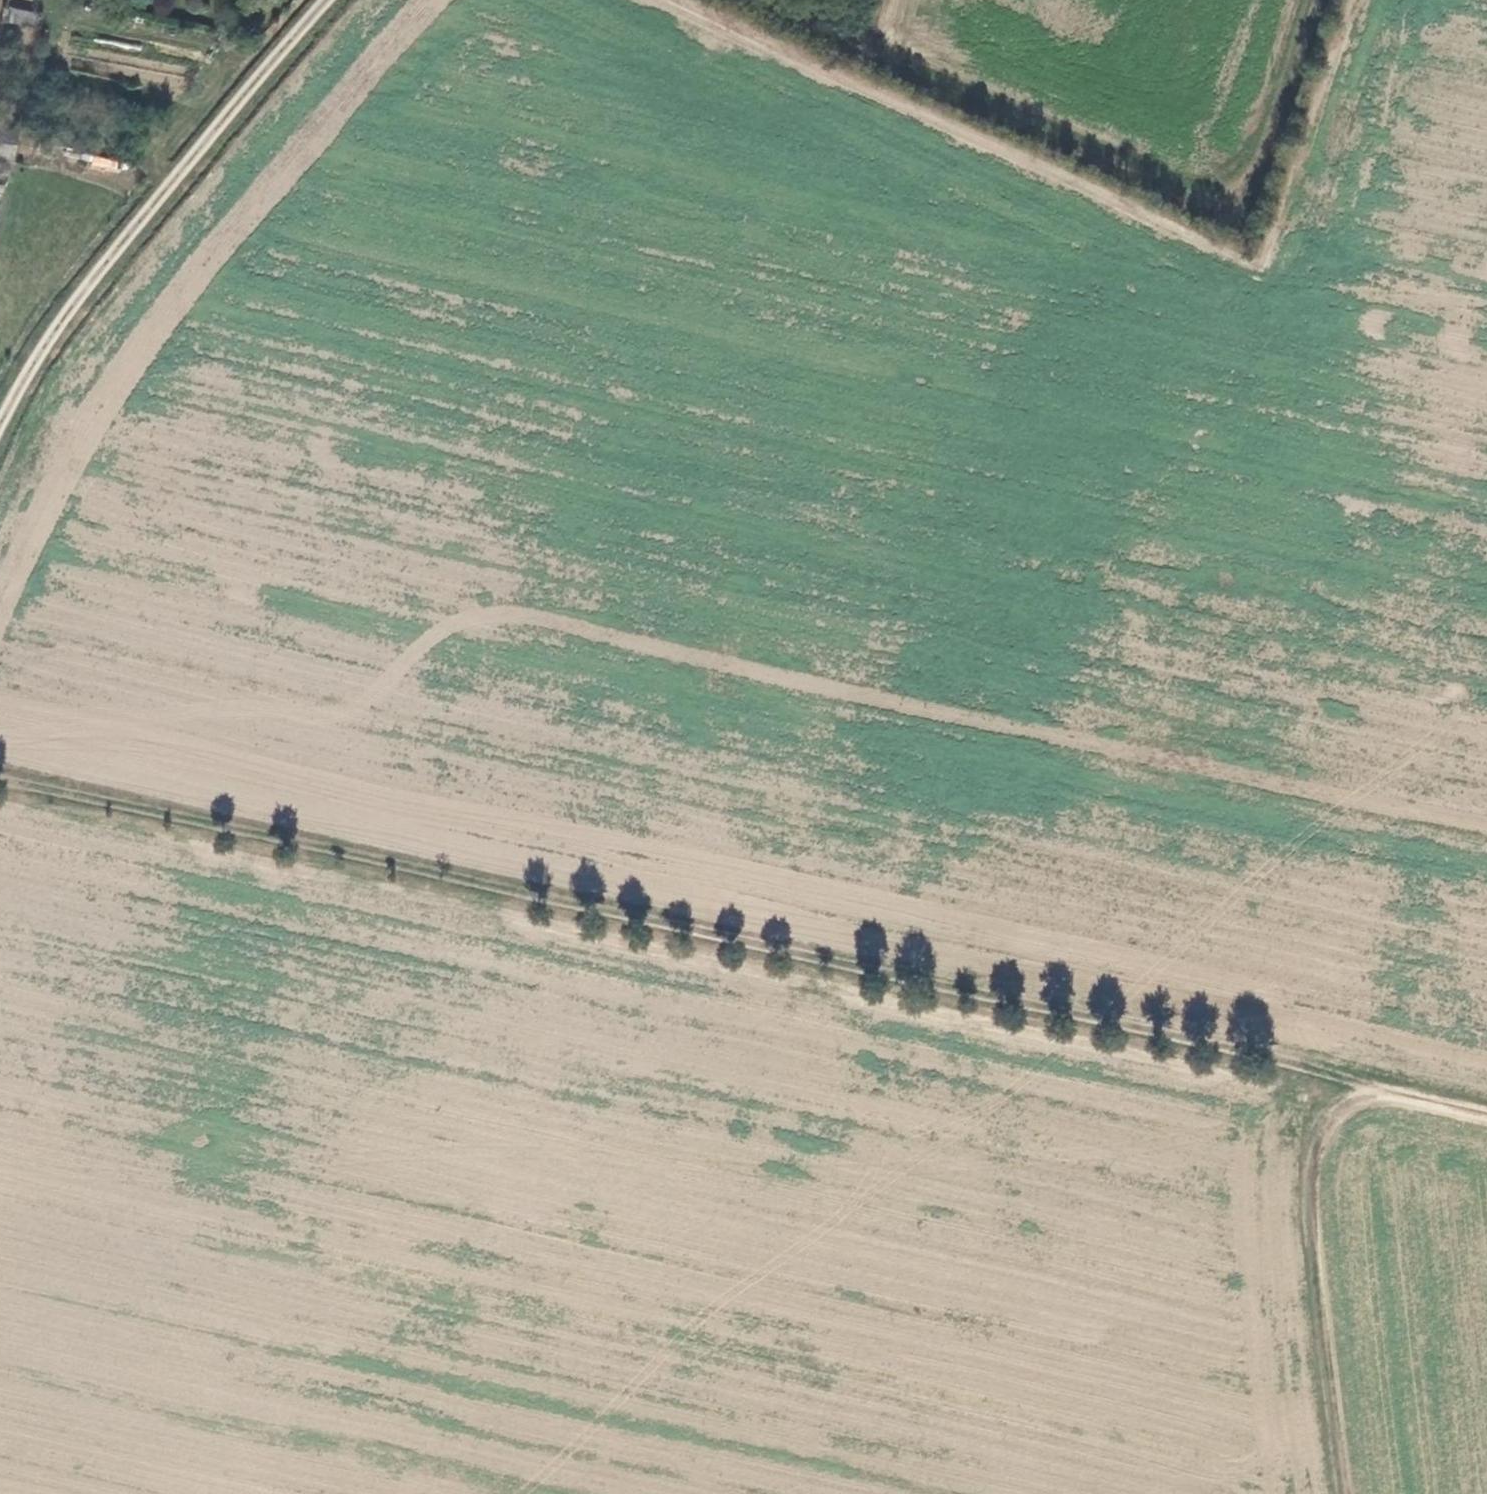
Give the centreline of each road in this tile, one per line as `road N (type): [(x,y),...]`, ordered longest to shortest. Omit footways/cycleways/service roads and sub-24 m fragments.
road 1 (track): [(0,776),(1486,1115)]
road 2 (track): [(1321,0),(1248,190),(1223,203),(1191,203),(749,0)]
road 3 (unclassified): [(325,0),(79,298),(0,423)]

